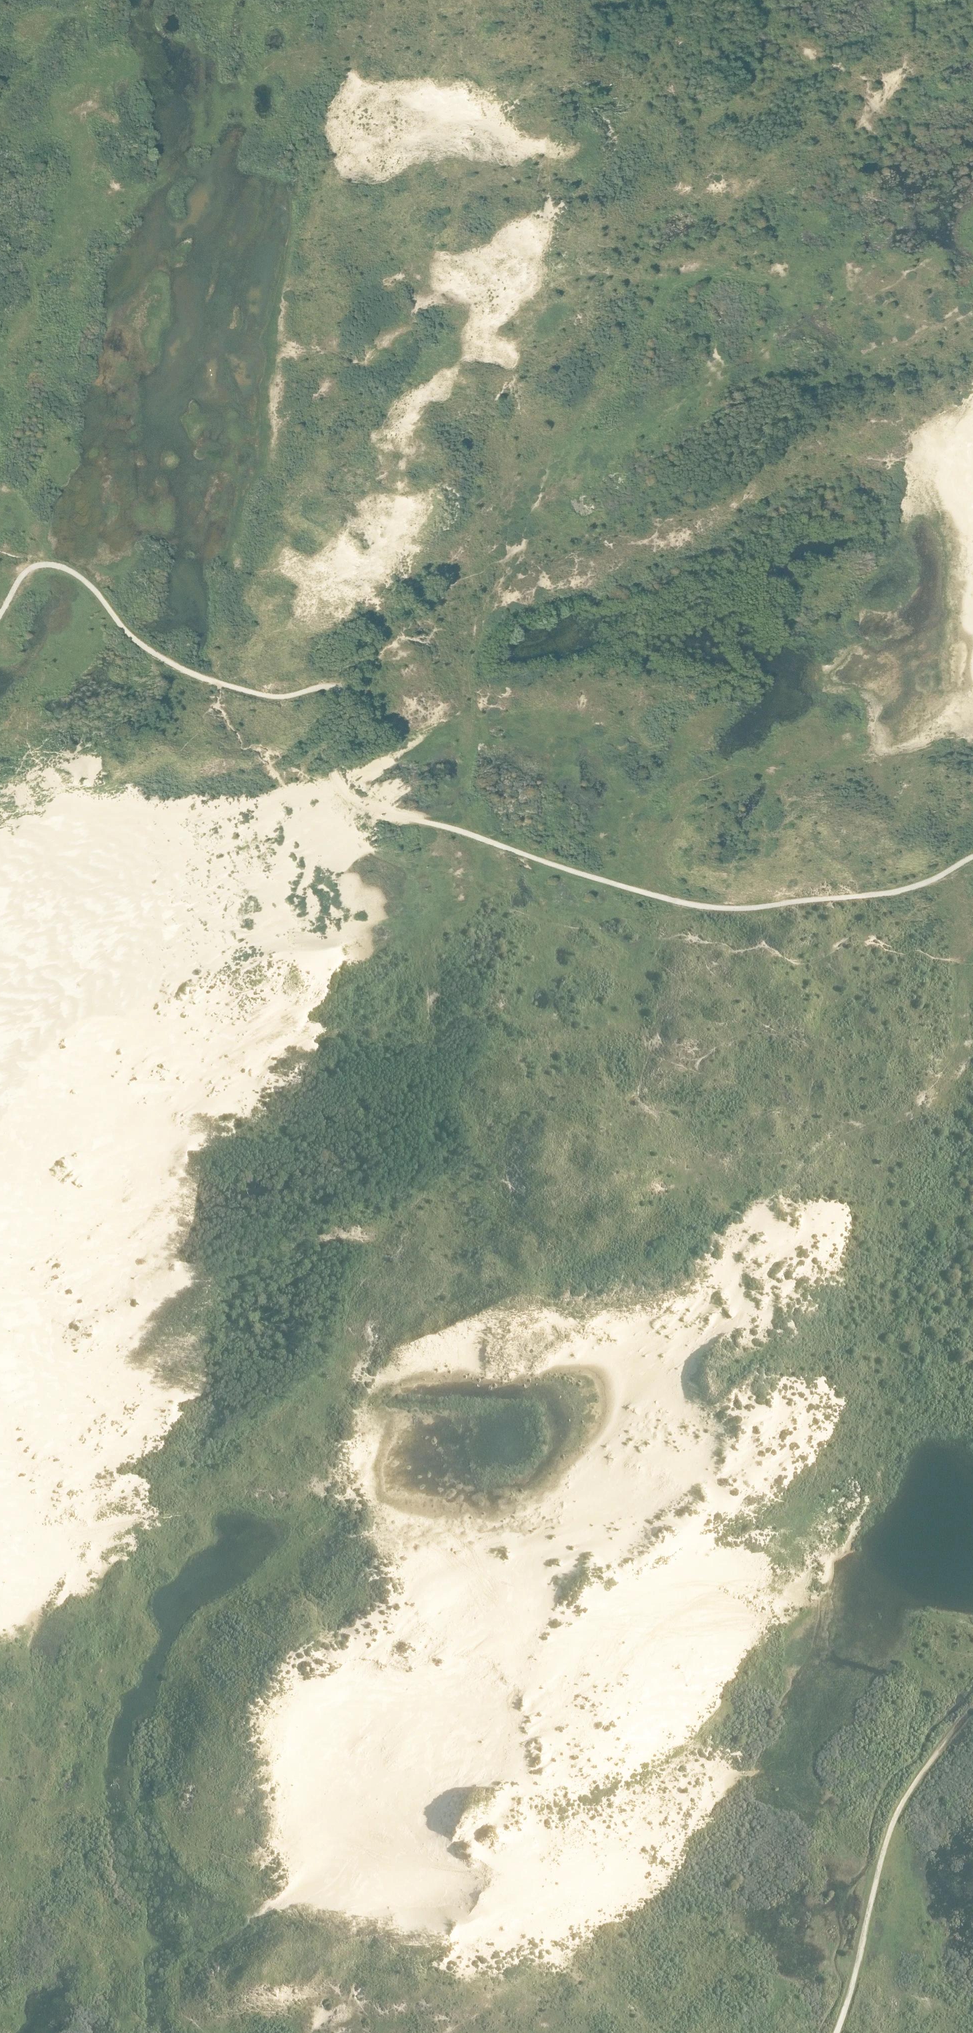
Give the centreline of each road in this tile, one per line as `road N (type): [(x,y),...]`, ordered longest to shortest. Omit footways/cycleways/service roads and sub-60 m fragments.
road 1 (track): [(972,1710),(902,1799),(835,2032)]

